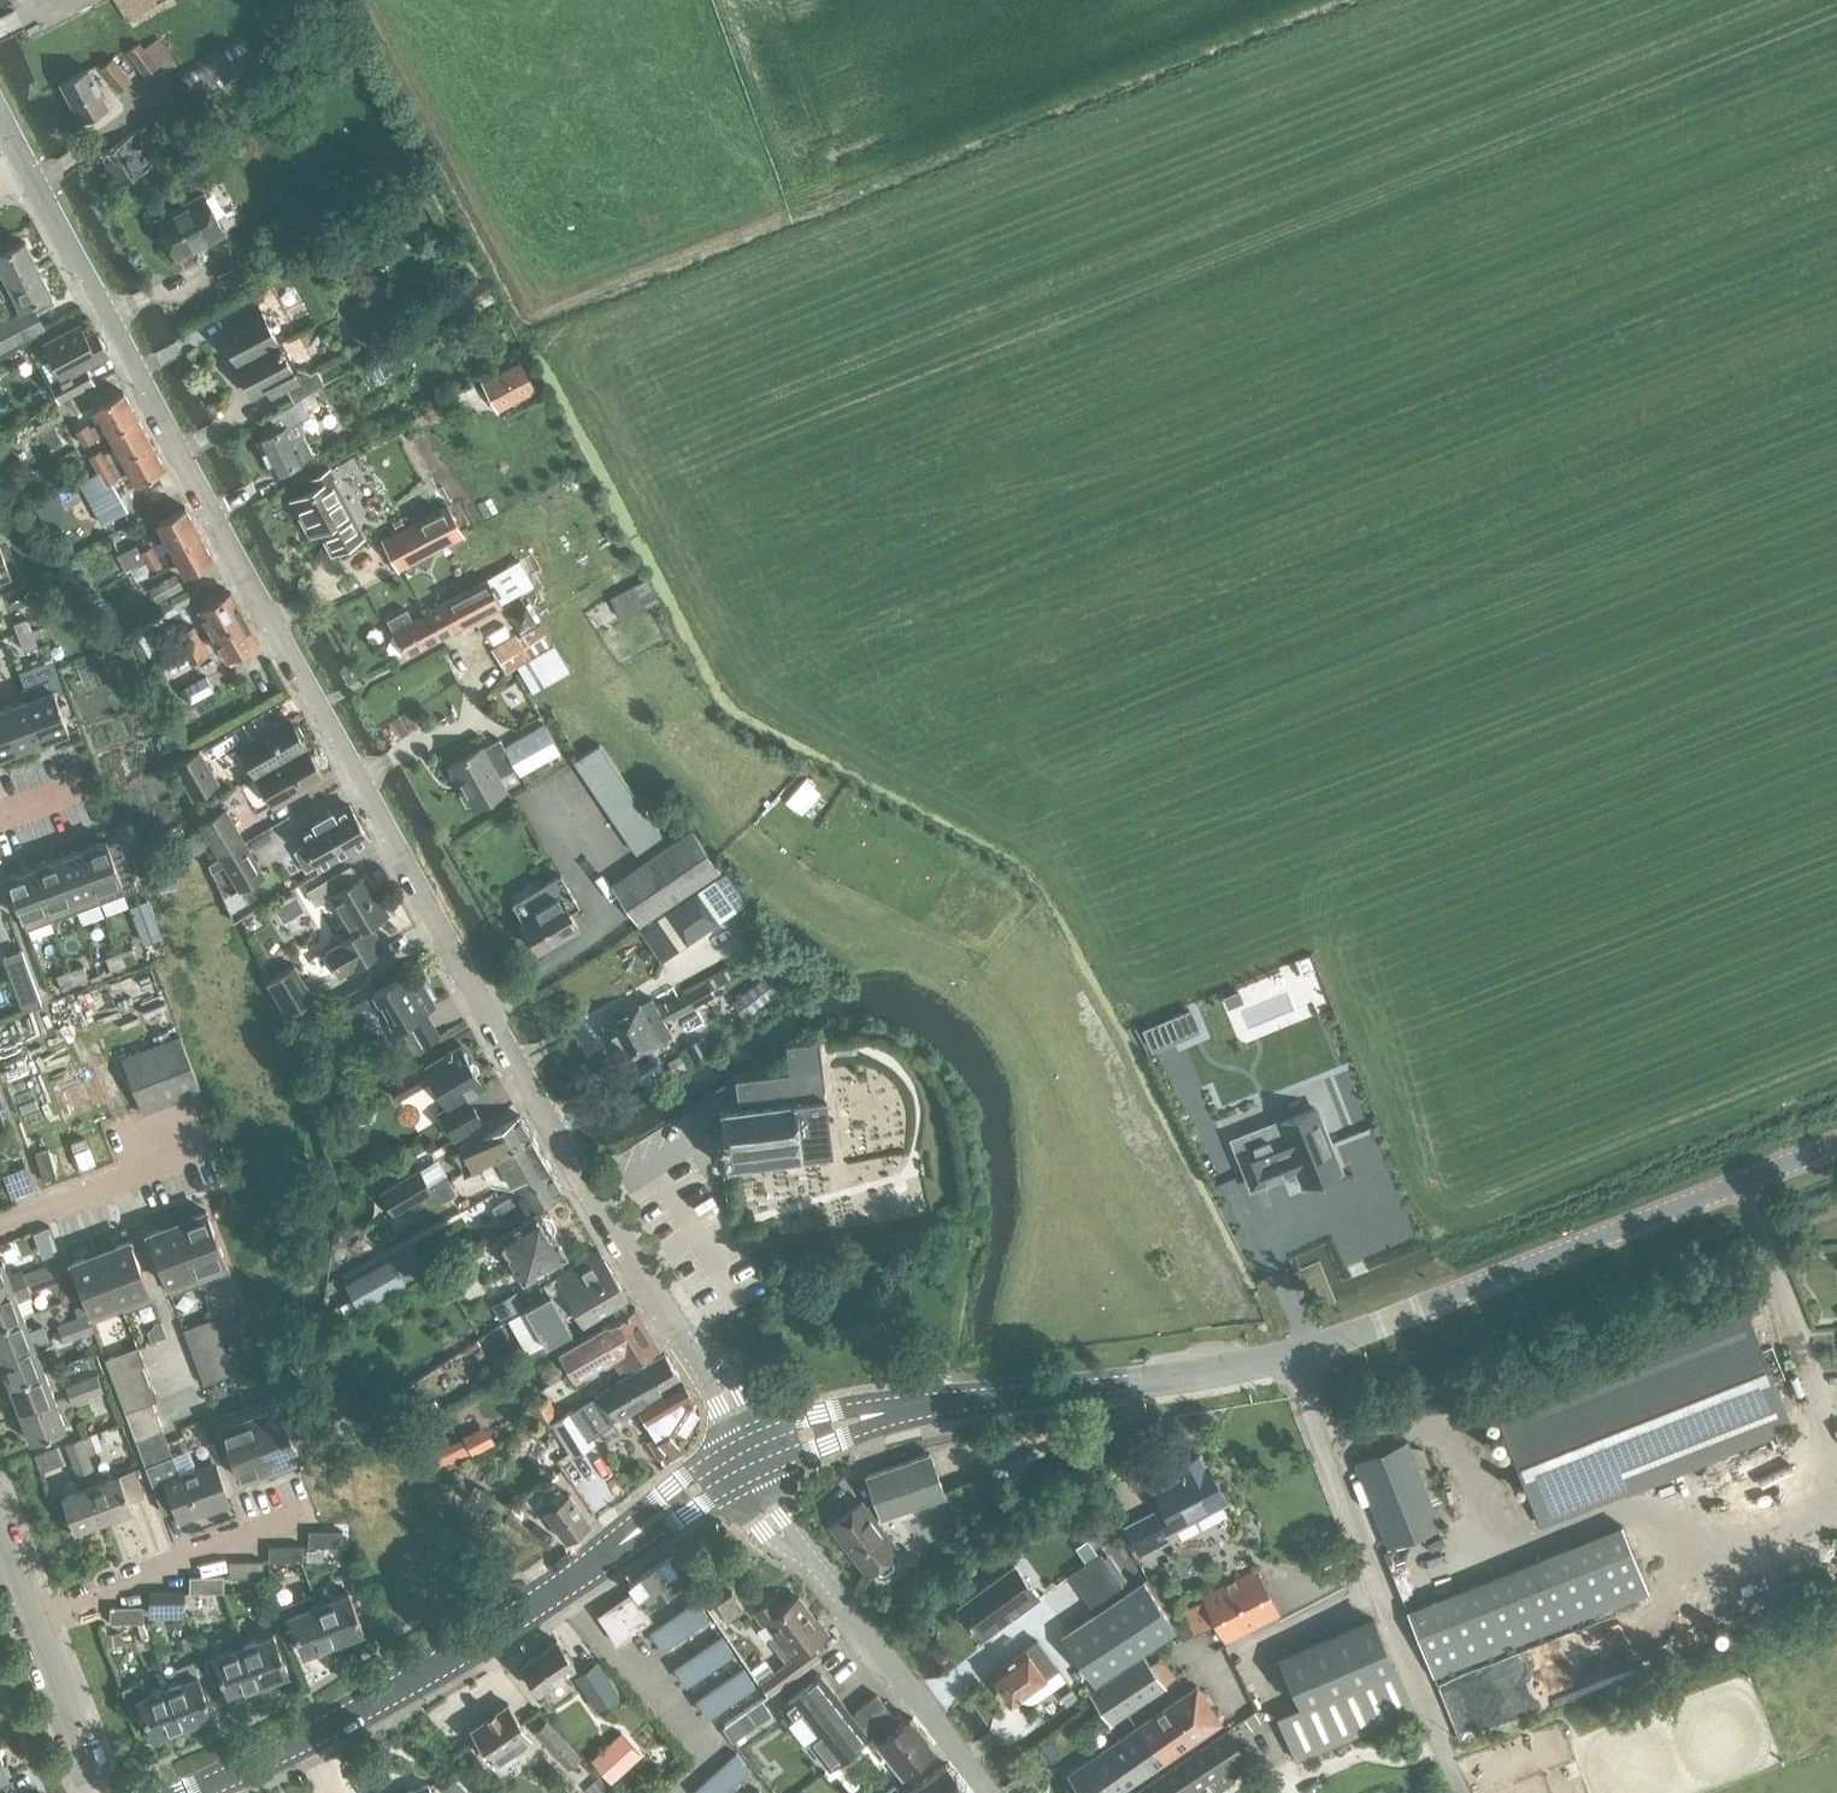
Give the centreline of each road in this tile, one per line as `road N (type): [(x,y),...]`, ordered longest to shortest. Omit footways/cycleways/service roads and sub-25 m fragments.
road 1 (residential): [(749,1458),(730,1399),(539,1111),(23,166)]
road 2 (tertiary): [(749,1458),(844,1425),(953,1402),(1153,1384),(1287,1361),(1836,1145)]
road 3 (tertiary): [(188,1792),(462,1658),(669,1505),(749,1458)]
road 4 (residential): [(990,1792),(819,1567),(772,1522),(749,1458)]
road 5 (residential): [(33,1621),(315,1510)]
road 6 (residential): [(0,1226),(199,1150)]
road 7 (residential): [(99,1792),(33,1621)]

